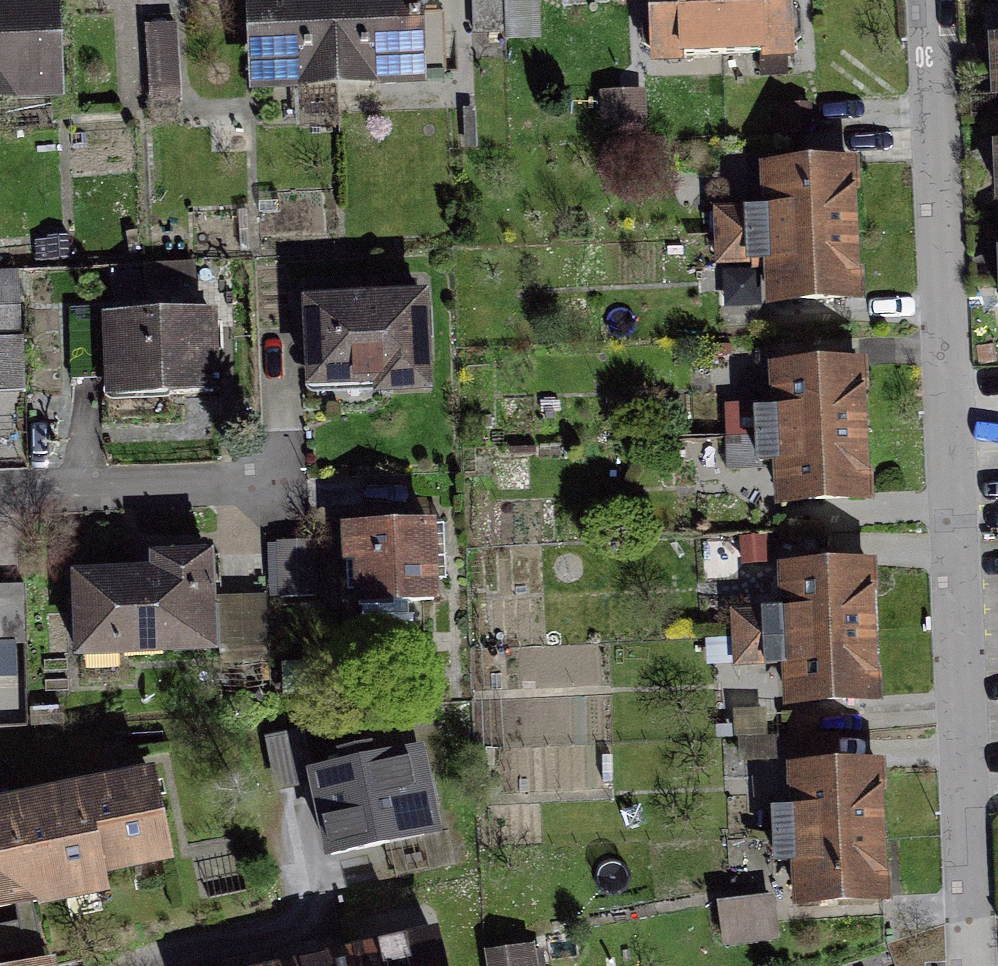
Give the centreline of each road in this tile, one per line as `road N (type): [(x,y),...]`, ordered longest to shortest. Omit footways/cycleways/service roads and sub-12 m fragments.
road 1 (residential): [(955,892),(926,0)]
road 2 (residential): [(337,918),(164,965)]

